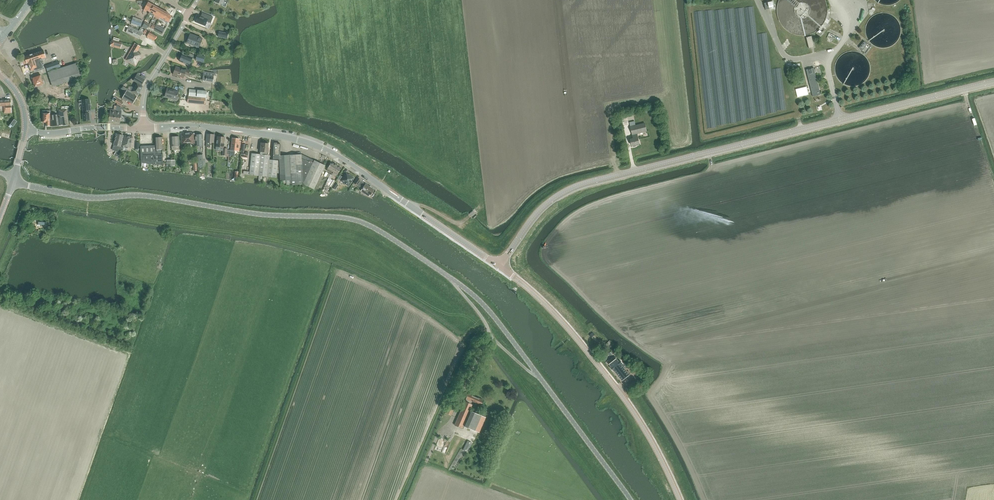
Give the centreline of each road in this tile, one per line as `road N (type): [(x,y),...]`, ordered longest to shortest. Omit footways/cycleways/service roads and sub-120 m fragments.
road 1 (tertiary): [(631,499),(490,312),(377,228),(148,196),(84,198),(14,178)]
road 2 (tertiary): [(499,266),(537,213),(578,185),(993,81)]
road 3 (tertiary): [(499,266),(316,146),(196,126),(142,128)]
road 4 (tertiary): [(680,499),(642,424),(602,370),(499,266)]
road 5 (unclassified): [(142,128),(146,90),(190,14)]

